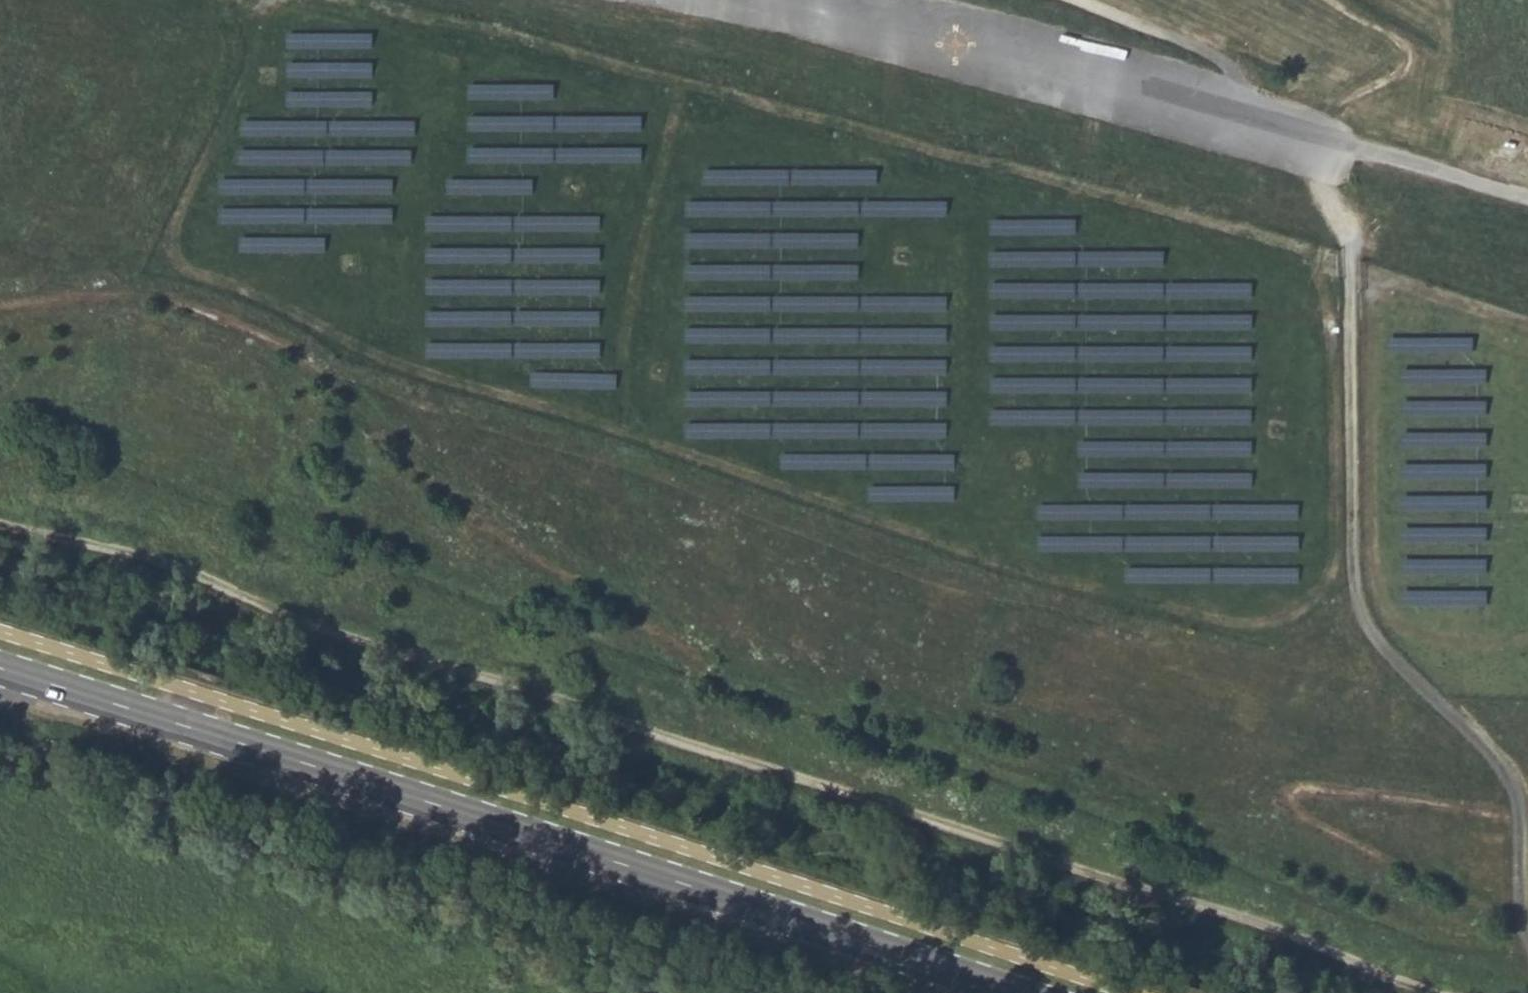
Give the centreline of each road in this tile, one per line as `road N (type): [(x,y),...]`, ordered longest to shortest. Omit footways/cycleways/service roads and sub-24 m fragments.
road 1 (track): [(274,0),(254,7),(244,83),(182,207),(173,240),(188,266),(395,362),(629,432),(1007,564),(1222,618),(1263,621),(1301,608),(1331,575),(1336,544)]
road 2 (track): [(1440,992),(1257,922),(1067,870),(510,683),(364,642),(191,569),(0,523)]
road 3 (secondary): [(0,666),(1029,992)]
road 4 (track): [(1350,268),(1312,250),(358,0)]
road 5 (track): [(1317,132),(1349,237),(1364,610),(1377,635),(1501,761),(1518,793),(1527,928)]
road 6 (track): [(1527,636),(1456,641),(1409,628),(1379,598),(1370,371),(1375,278)]
road 7 (track): [(680,81),(621,366),(629,432)]
road 8 (track): [(1336,544),(1327,261)]
road 9 (track): [(1265,117),(1233,66),(1205,45),(1086,0)]
road 10 (track): [(1350,268),(1527,322)]
road 11 (track): [(47,814),(47,775),(0,677)]

